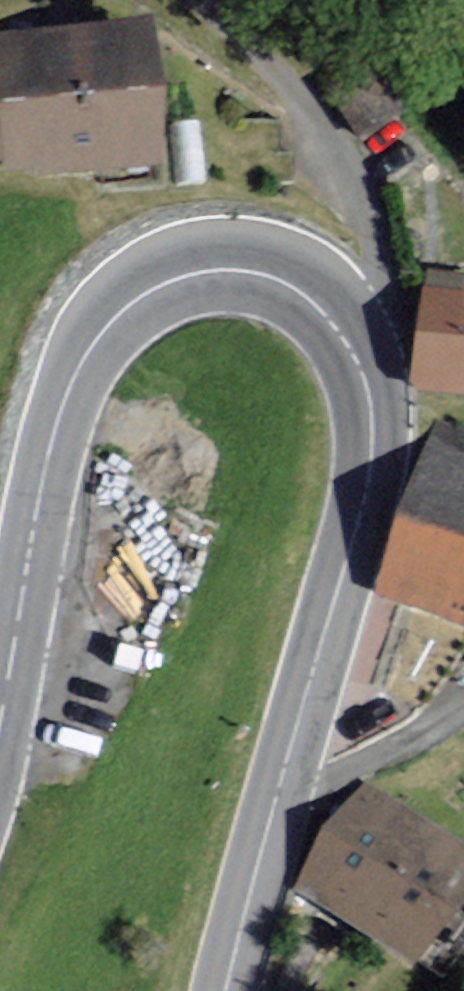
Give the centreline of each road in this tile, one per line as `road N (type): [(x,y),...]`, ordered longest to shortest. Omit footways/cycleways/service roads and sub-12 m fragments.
road 1 (secondary): [(0,720),(50,448),(67,391),(111,322),(165,283),(244,272),(299,289),(352,350)]
road 2 (secondary): [(352,350),(372,421),(368,493),(226,990)]
road 3 (unclassified): [(352,350),(378,278),(365,198),(302,101),(242,33),(197,0)]

